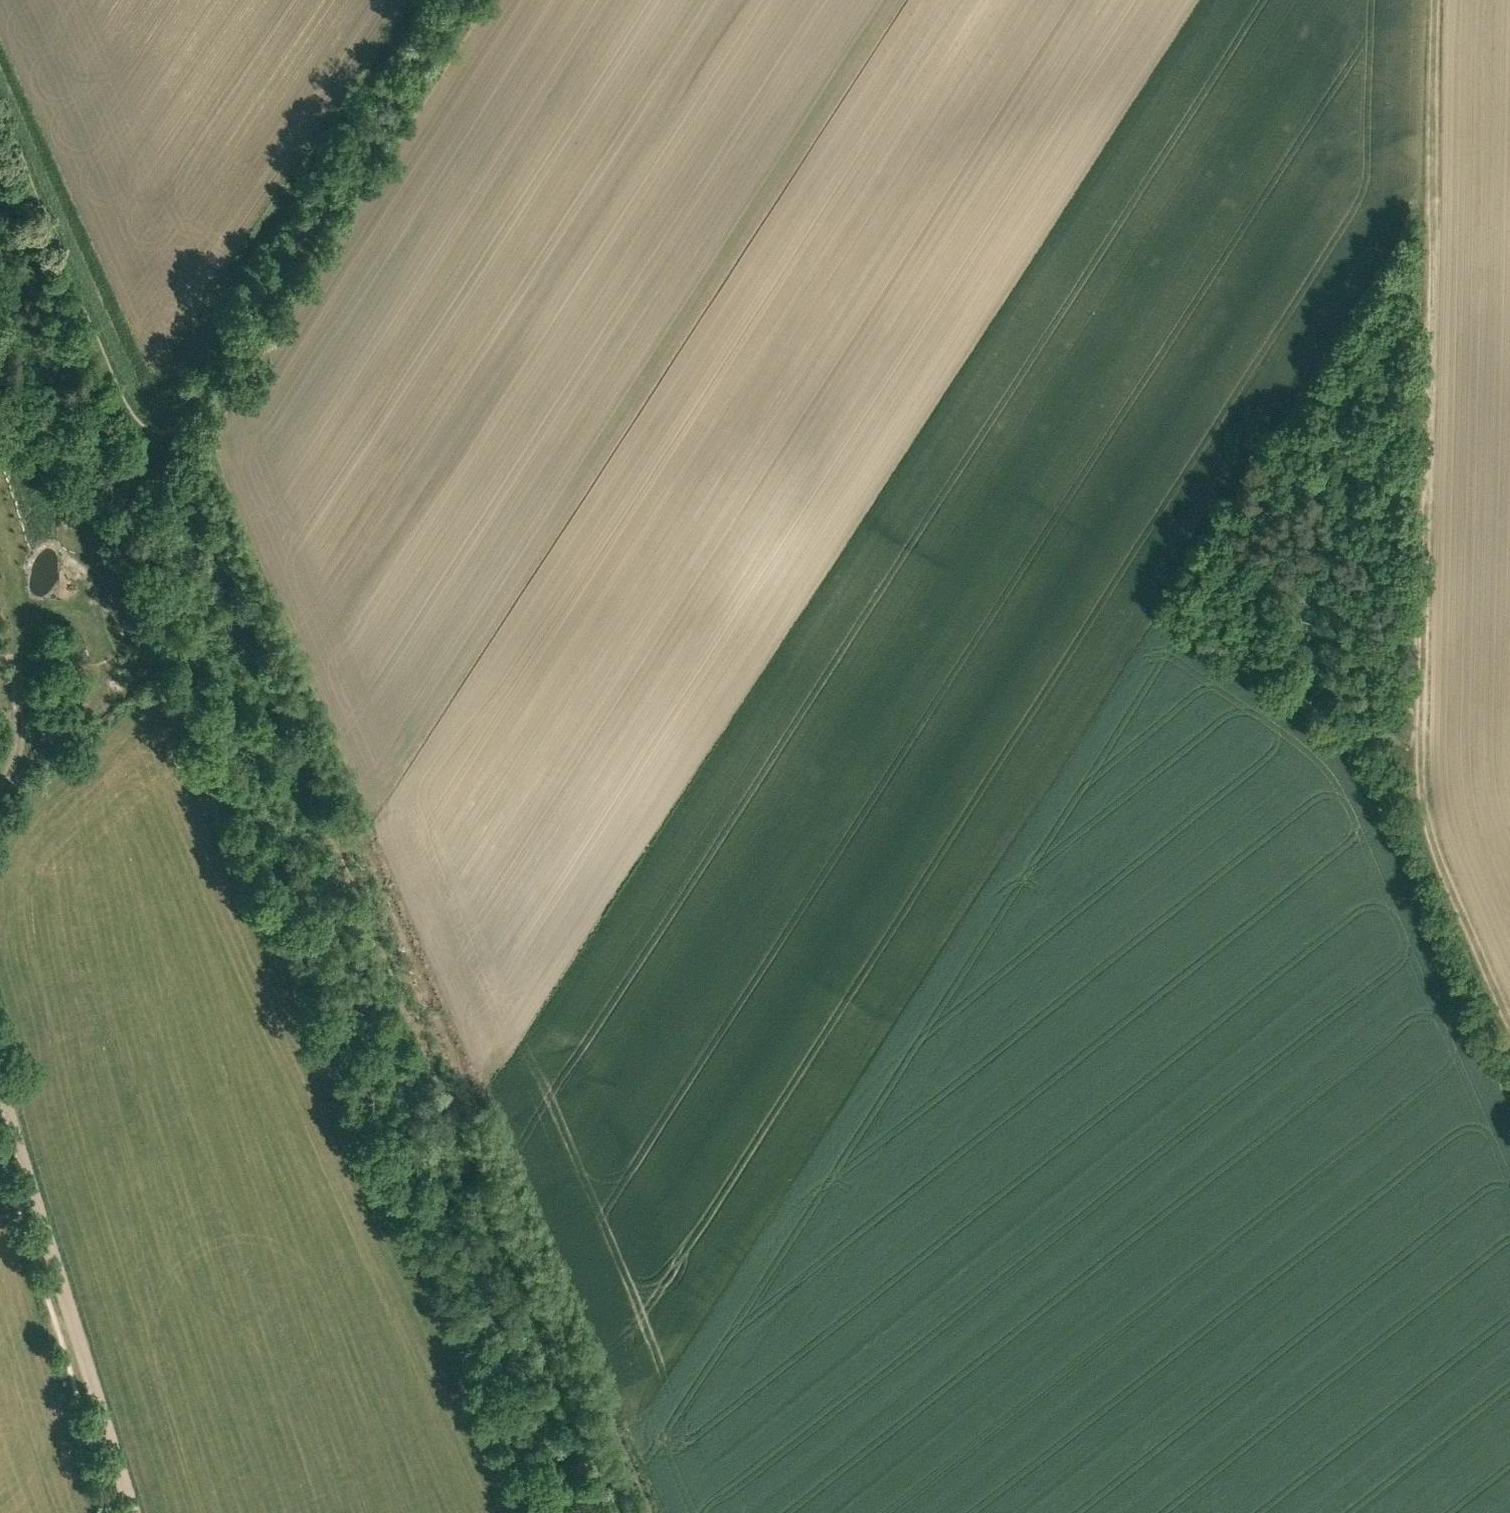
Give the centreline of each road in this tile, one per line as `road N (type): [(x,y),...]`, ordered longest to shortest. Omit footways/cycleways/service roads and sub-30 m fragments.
road 1 (track): [(1431,0),(1418,787),(1442,863),(1509,1014)]
road 2 (track): [(0,1101),(129,1512)]

